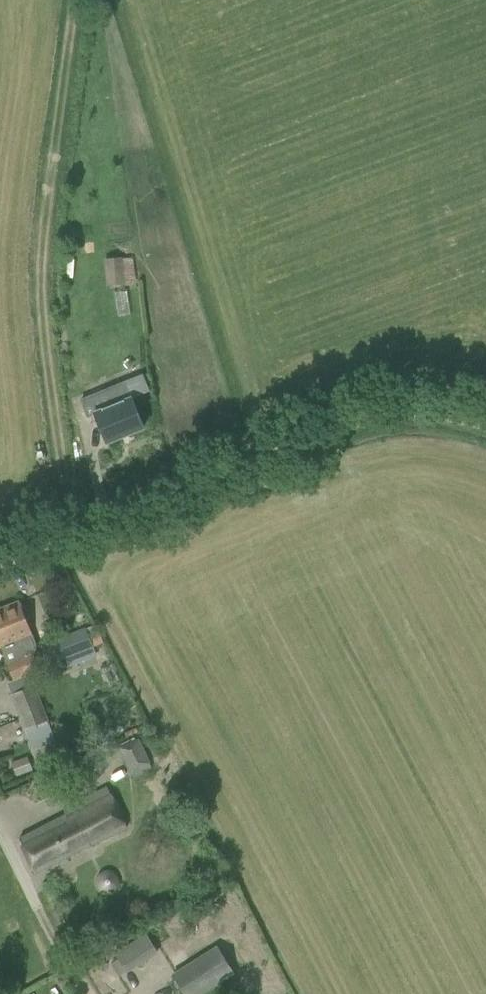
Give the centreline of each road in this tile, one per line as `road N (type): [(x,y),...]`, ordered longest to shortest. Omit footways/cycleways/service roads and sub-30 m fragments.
road 1 (track): [(73,531),(41,282),(73,0)]
road 2 (unclassified): [(0,562),(261,460)]
road 3 (track): [(261,460),(391,412),(485,424)]
road 4 (unclassified): [(89,993),(0,823)]

